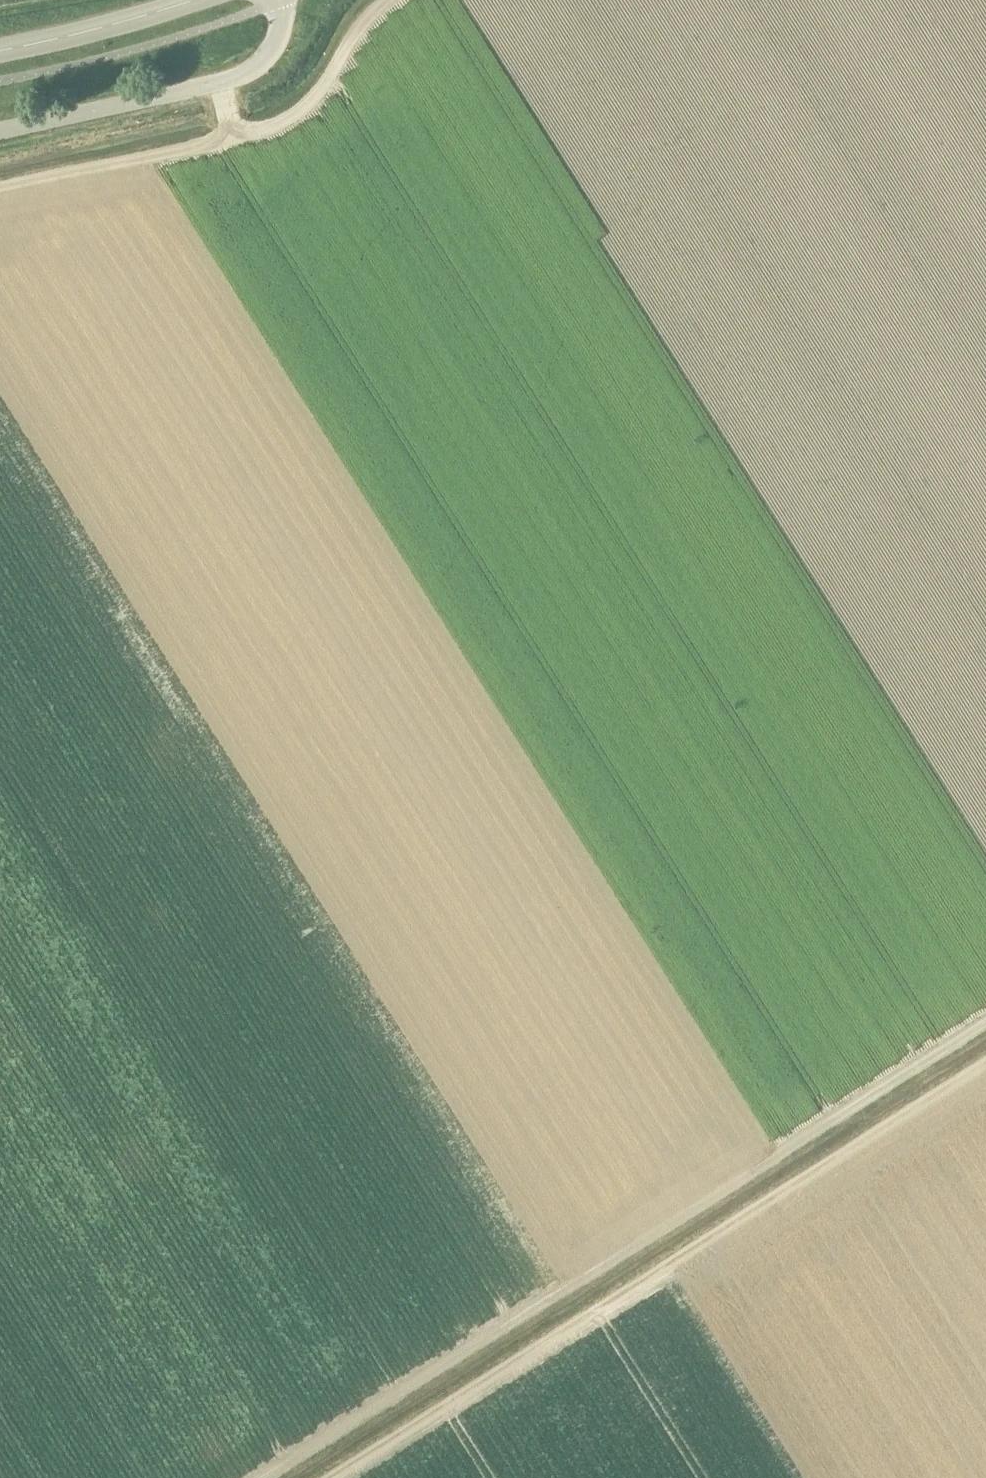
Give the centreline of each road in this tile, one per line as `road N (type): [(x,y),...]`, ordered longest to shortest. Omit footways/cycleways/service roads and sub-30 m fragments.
road 1 (unclassified): [(0,130),(244,76),(272,50),(279,0)]
road 2 (unclassified): [(0,50),(193,0)]

